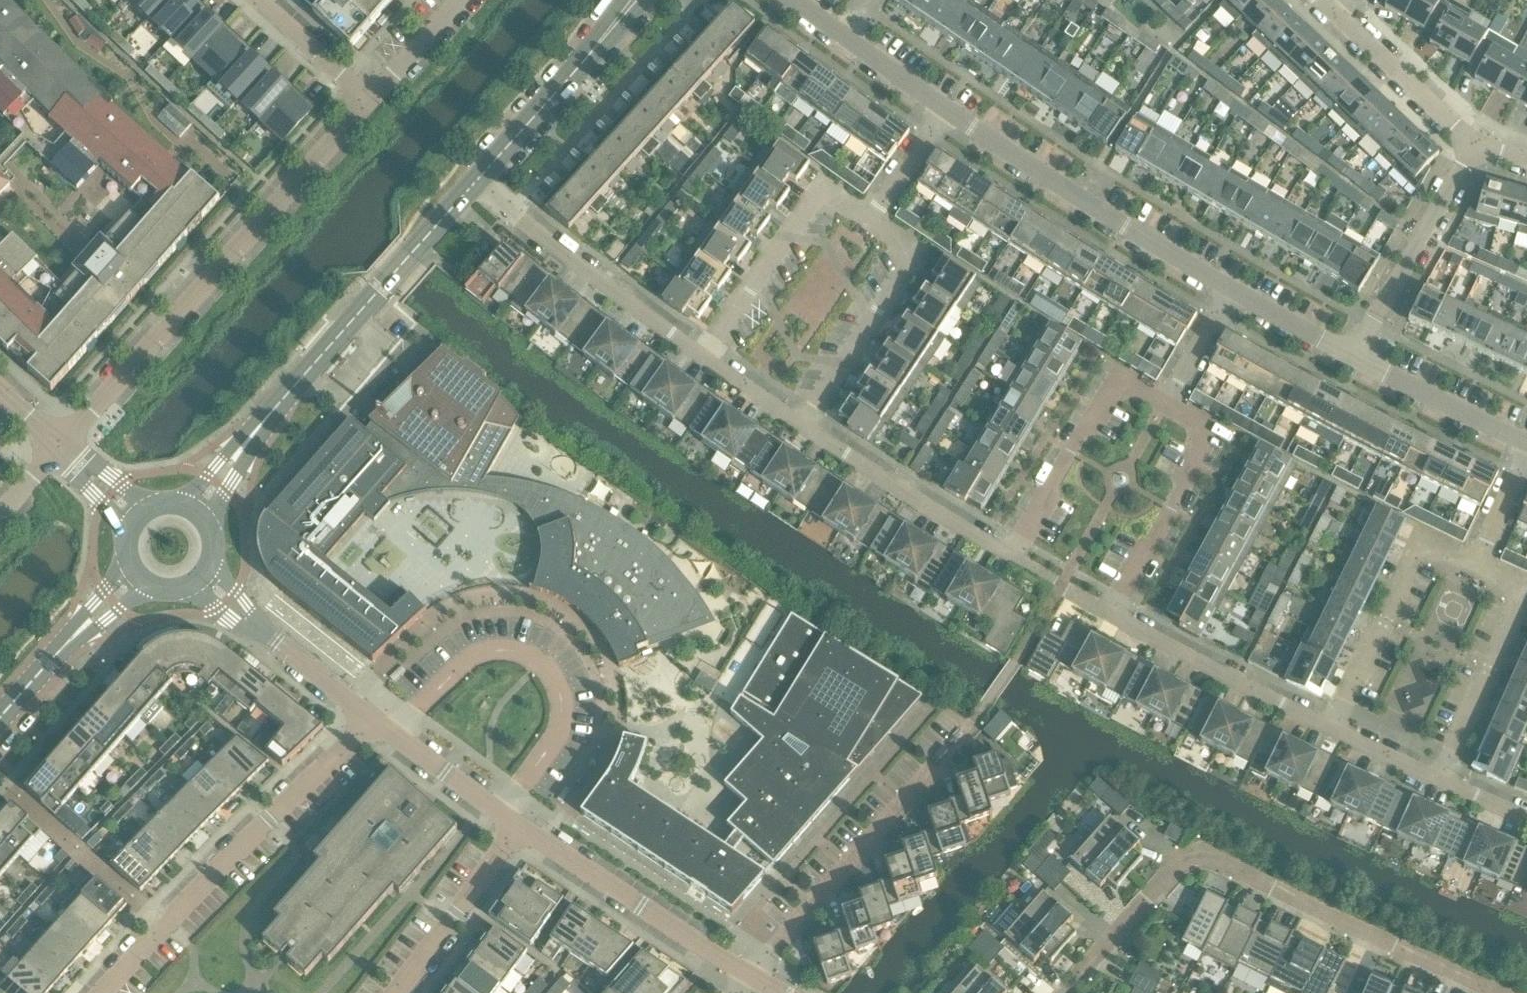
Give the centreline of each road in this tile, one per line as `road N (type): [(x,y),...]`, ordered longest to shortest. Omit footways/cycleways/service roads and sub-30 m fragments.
road 1 (residential): [(1500,992),(1197,856),(1067,992)]
road 2 (residential): [(367,100),(57,446)]
road 3 (tertiary): [(477,183),(281,401),(193,513)]
road 4 (residential): [(374,723),(164,925),(105,992)]
road 5 (residential): [(502,820),(563,726),(559,685),(539,663),(522,652),(484,650),(391,736)]
road 6 (residential): [(753,975),(982,714)]
road 7 (residential): [(1231,291),(947,110)]
road 8 (residential): [(702,359),(477,183)]
road 9 (residential): [(753,975),(520,833)]
road 10 (residential): [(1477,562),(1434,542),(1421,547),(1330,731)]
road 11 (residential): [(1439,781),(1522,592),(1518,581),(1477,562)]
road 12 (residential): [(798,425),(909,264),(903,240),(874,215)]
road 13 (residential): [(1110,616),(1204,448),(1194,422),(1165,404)]
road 14 (residential): [(874,215),(843,201),(810,208),(702,359)]
road 15 (residential): [(1330,731),(1110,616)]
road 16 (residential): [(1165,404),(1137,390),(1104,398),(1008,552)]
road 17 (residential): [(1008,552),(798,425)]
road 18 (residential): [(1356,360),(1472,145)]
road 19 (residential): [(374,723),(200,575)]
road 20 (tertiary): [(613,25),(477,183)]
road 21 (residential): [(396,992),(520,833)]
road 22 (tertiary): [(139,575),(0,719)]
road 23 (residential): [(1526,446),(1356,360)]
road 24 (residential): [(1472,145),(1338,16)]
road 25 (residential): [(367,100),(262,0)]
road 26 (residential): [(1356,360),(1231,291)]
road 27 (residential): [(502,820),(391,736)]
road 28 (residential): [(460,0),(367,100)]
road 29 (residential): [(1165,404),(1231,291)]
road 30 (residential): [(874,215),(947,110)]
road 31 (residential): [(947,110),(844,36)]
road 32 (residential): [(1110,616),(1008,552)]

